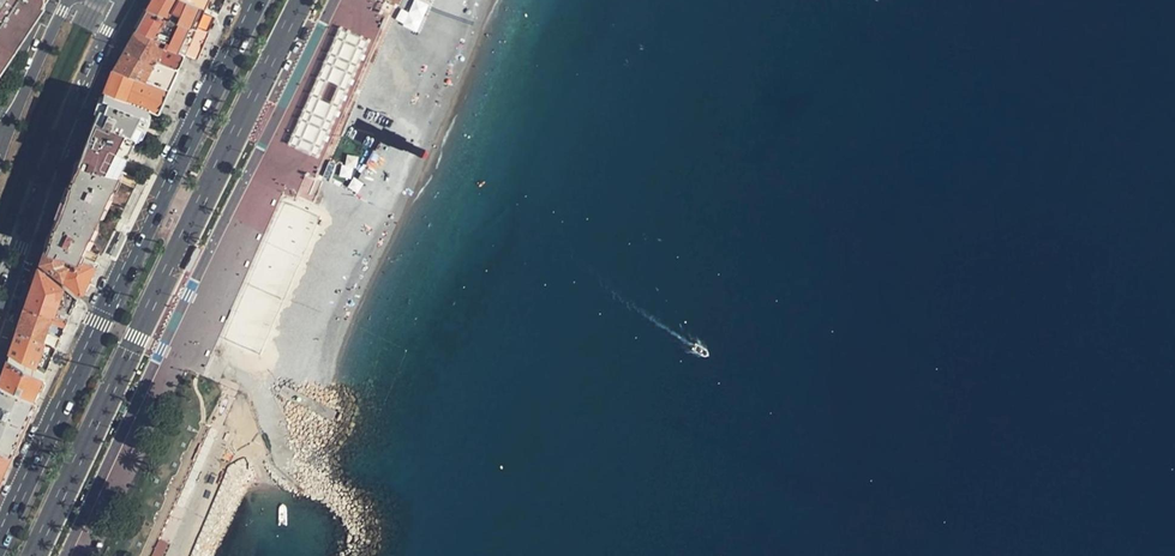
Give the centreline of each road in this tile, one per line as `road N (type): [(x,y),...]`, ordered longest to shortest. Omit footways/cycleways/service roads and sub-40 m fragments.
road 1 (primary): [(34,555),(301,0)]
road 2 (primary): [(258,0),(0,541)]
road 3 (secondary): [(0,307),(61,128),(122,7)]
road 4 (secondary): [(68,0),(12,120)]

